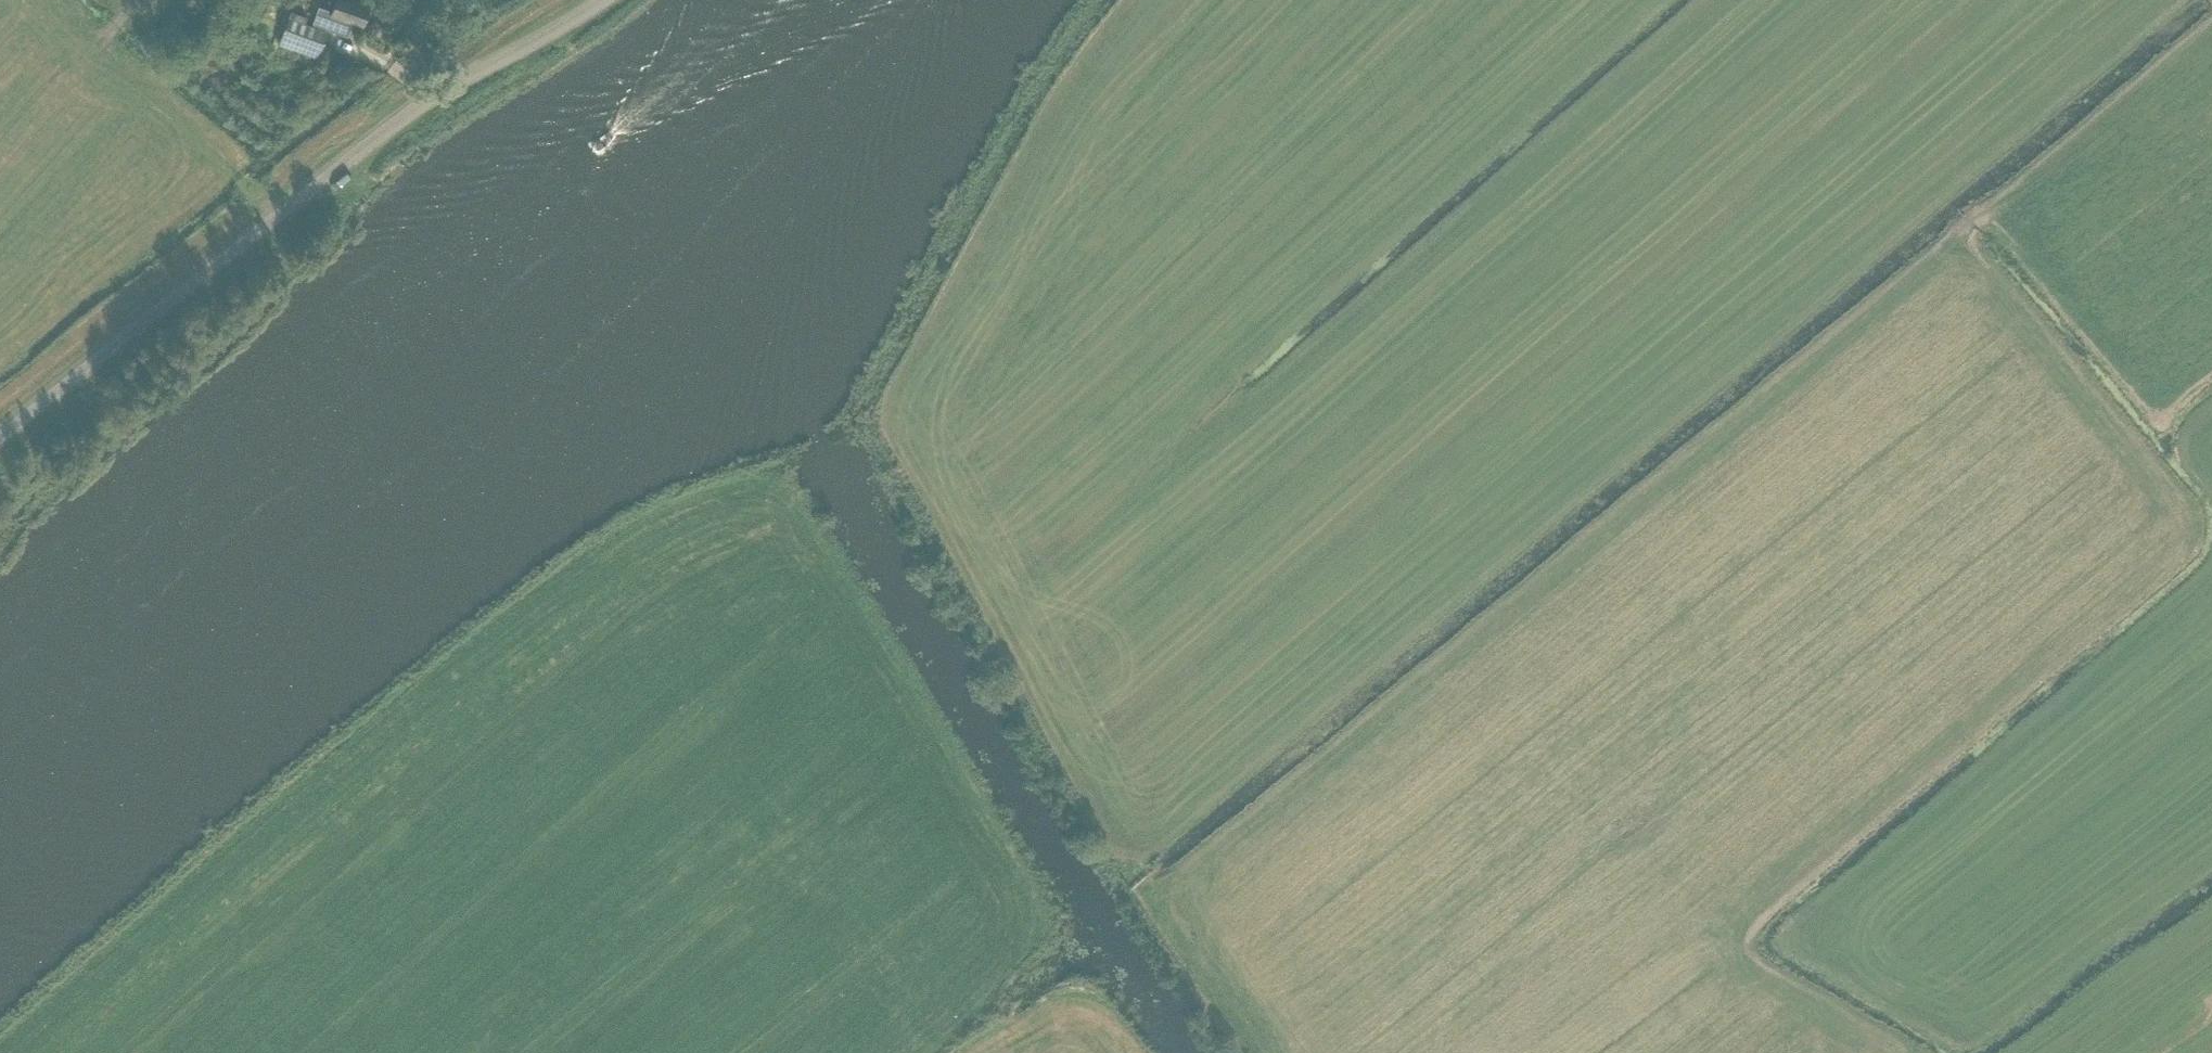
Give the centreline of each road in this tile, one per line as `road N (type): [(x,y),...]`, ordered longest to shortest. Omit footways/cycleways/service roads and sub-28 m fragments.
road 1 (unclassified): [(0,436),(424,100),(603,0)]

